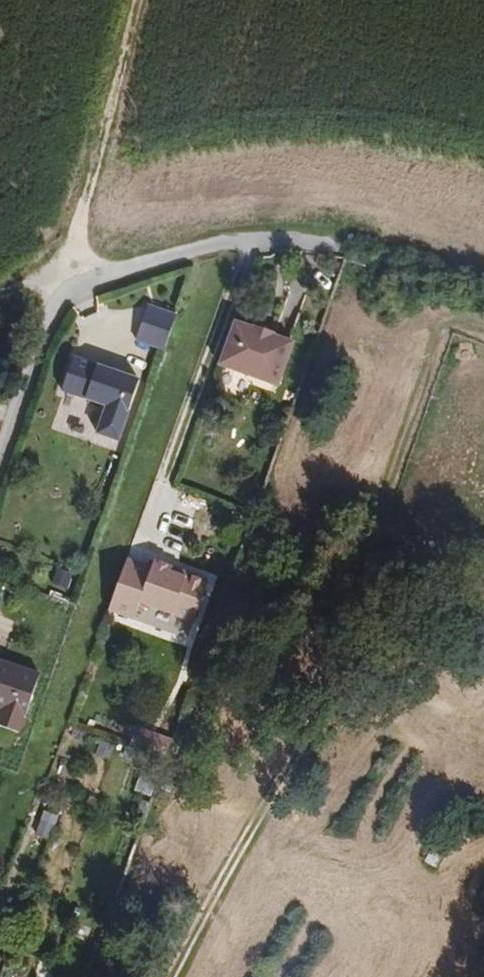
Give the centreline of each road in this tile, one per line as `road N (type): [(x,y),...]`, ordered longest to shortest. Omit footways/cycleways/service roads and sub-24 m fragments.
road 1 (track): [(139,0),(73,283)]
road 2 (residential): [(318,243),(224,245),(73,283)]
road 3 (residential): [(0,450),(43,326),(73,283)]

